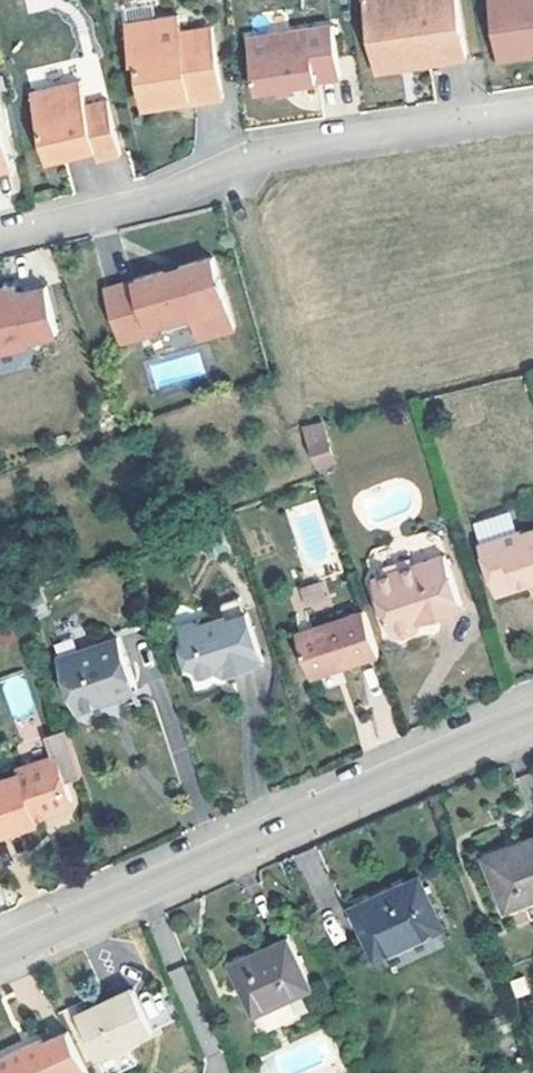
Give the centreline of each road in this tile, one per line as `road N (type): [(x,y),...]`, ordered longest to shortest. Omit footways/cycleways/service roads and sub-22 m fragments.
road 1 (tertiary): [(532,722),(0,953)]
road 2 (residential): [(0,239),(166,199),(272,162),(532,124)]

